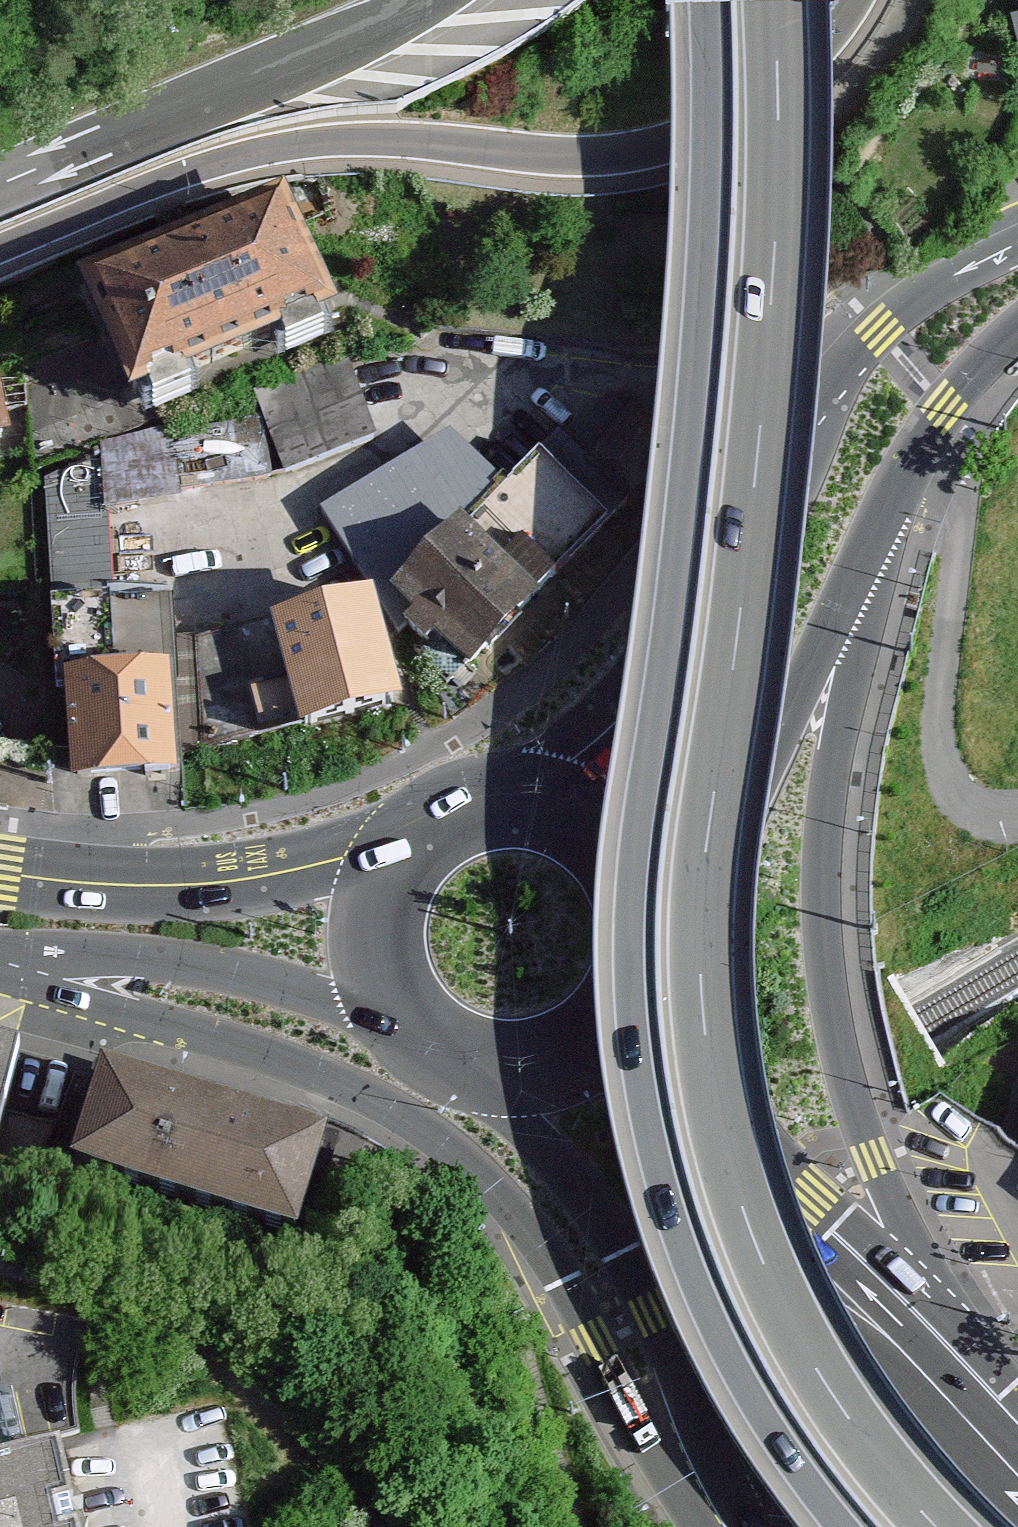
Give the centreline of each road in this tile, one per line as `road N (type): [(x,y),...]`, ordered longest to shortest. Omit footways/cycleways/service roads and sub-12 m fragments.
road 1 (motorway): [(939,1526),(837,1397),(783,1297),(744,1202),(708,1033),(709,862),(734,695),(776,231),(774,0)]
road 2 (motorway): [(707,0),(699,328),(631,928),(633,1028),(674,1235),(722,1355),(779,1453),(836,1526)]
road 3 (motorway): [(0,251),(153,186),(275,149),(401,140),(563,160),(646,155),(689,143),(789,82),(854,0)]
road 4 (primary): [(0,981),(226,1043),(400,1115),(469,1165),(694,1475)]
road 5 (secondary): [(918,1321),(836,1037),(826,947),(838,752),(869,625),(879,517)]
road 6 (secondary): [(1017,244),(879,333),(838,384),(723,592),(599,739),(527,797)]
road 7 (motorway): [(436,0),(0,186)]
road 8 (secondary): [(676,913),(776,748),(879,517)]
road 9 (primary): [(429,836),(258,878),(171,886),(0,875)]
road 10 (primary): [(545,1095),(649,1306),(694,1475)]
road 11 (primary): [(0,979),(99,955),(162,957),(397,1014)]
road 12 (primary): [(918,1321),(759,1163),(717,1113),(660,1020)]
road 13 (primary): [(918,1321),(813,1329),(761,1354),(717,1402),(694,1475)]
road 14 (secondary): [(879,517),(945,412),(1017,333)]
road 15 (primary): [(676,913),(657,866),(622,828),(577,804),(527,797)]
road 16 (primary): [(429,836),(399,874),(383,920),(382,968),(397,1014)]
road 17 (primary): [(397,1014),(443,1068),(475,1085),(545,1095)]
road 18 (primary): [(1017,1440),(918,1321)]
road 19 (primary): [(545,1095),(591,1083),(631,1057),(660,1020)]

